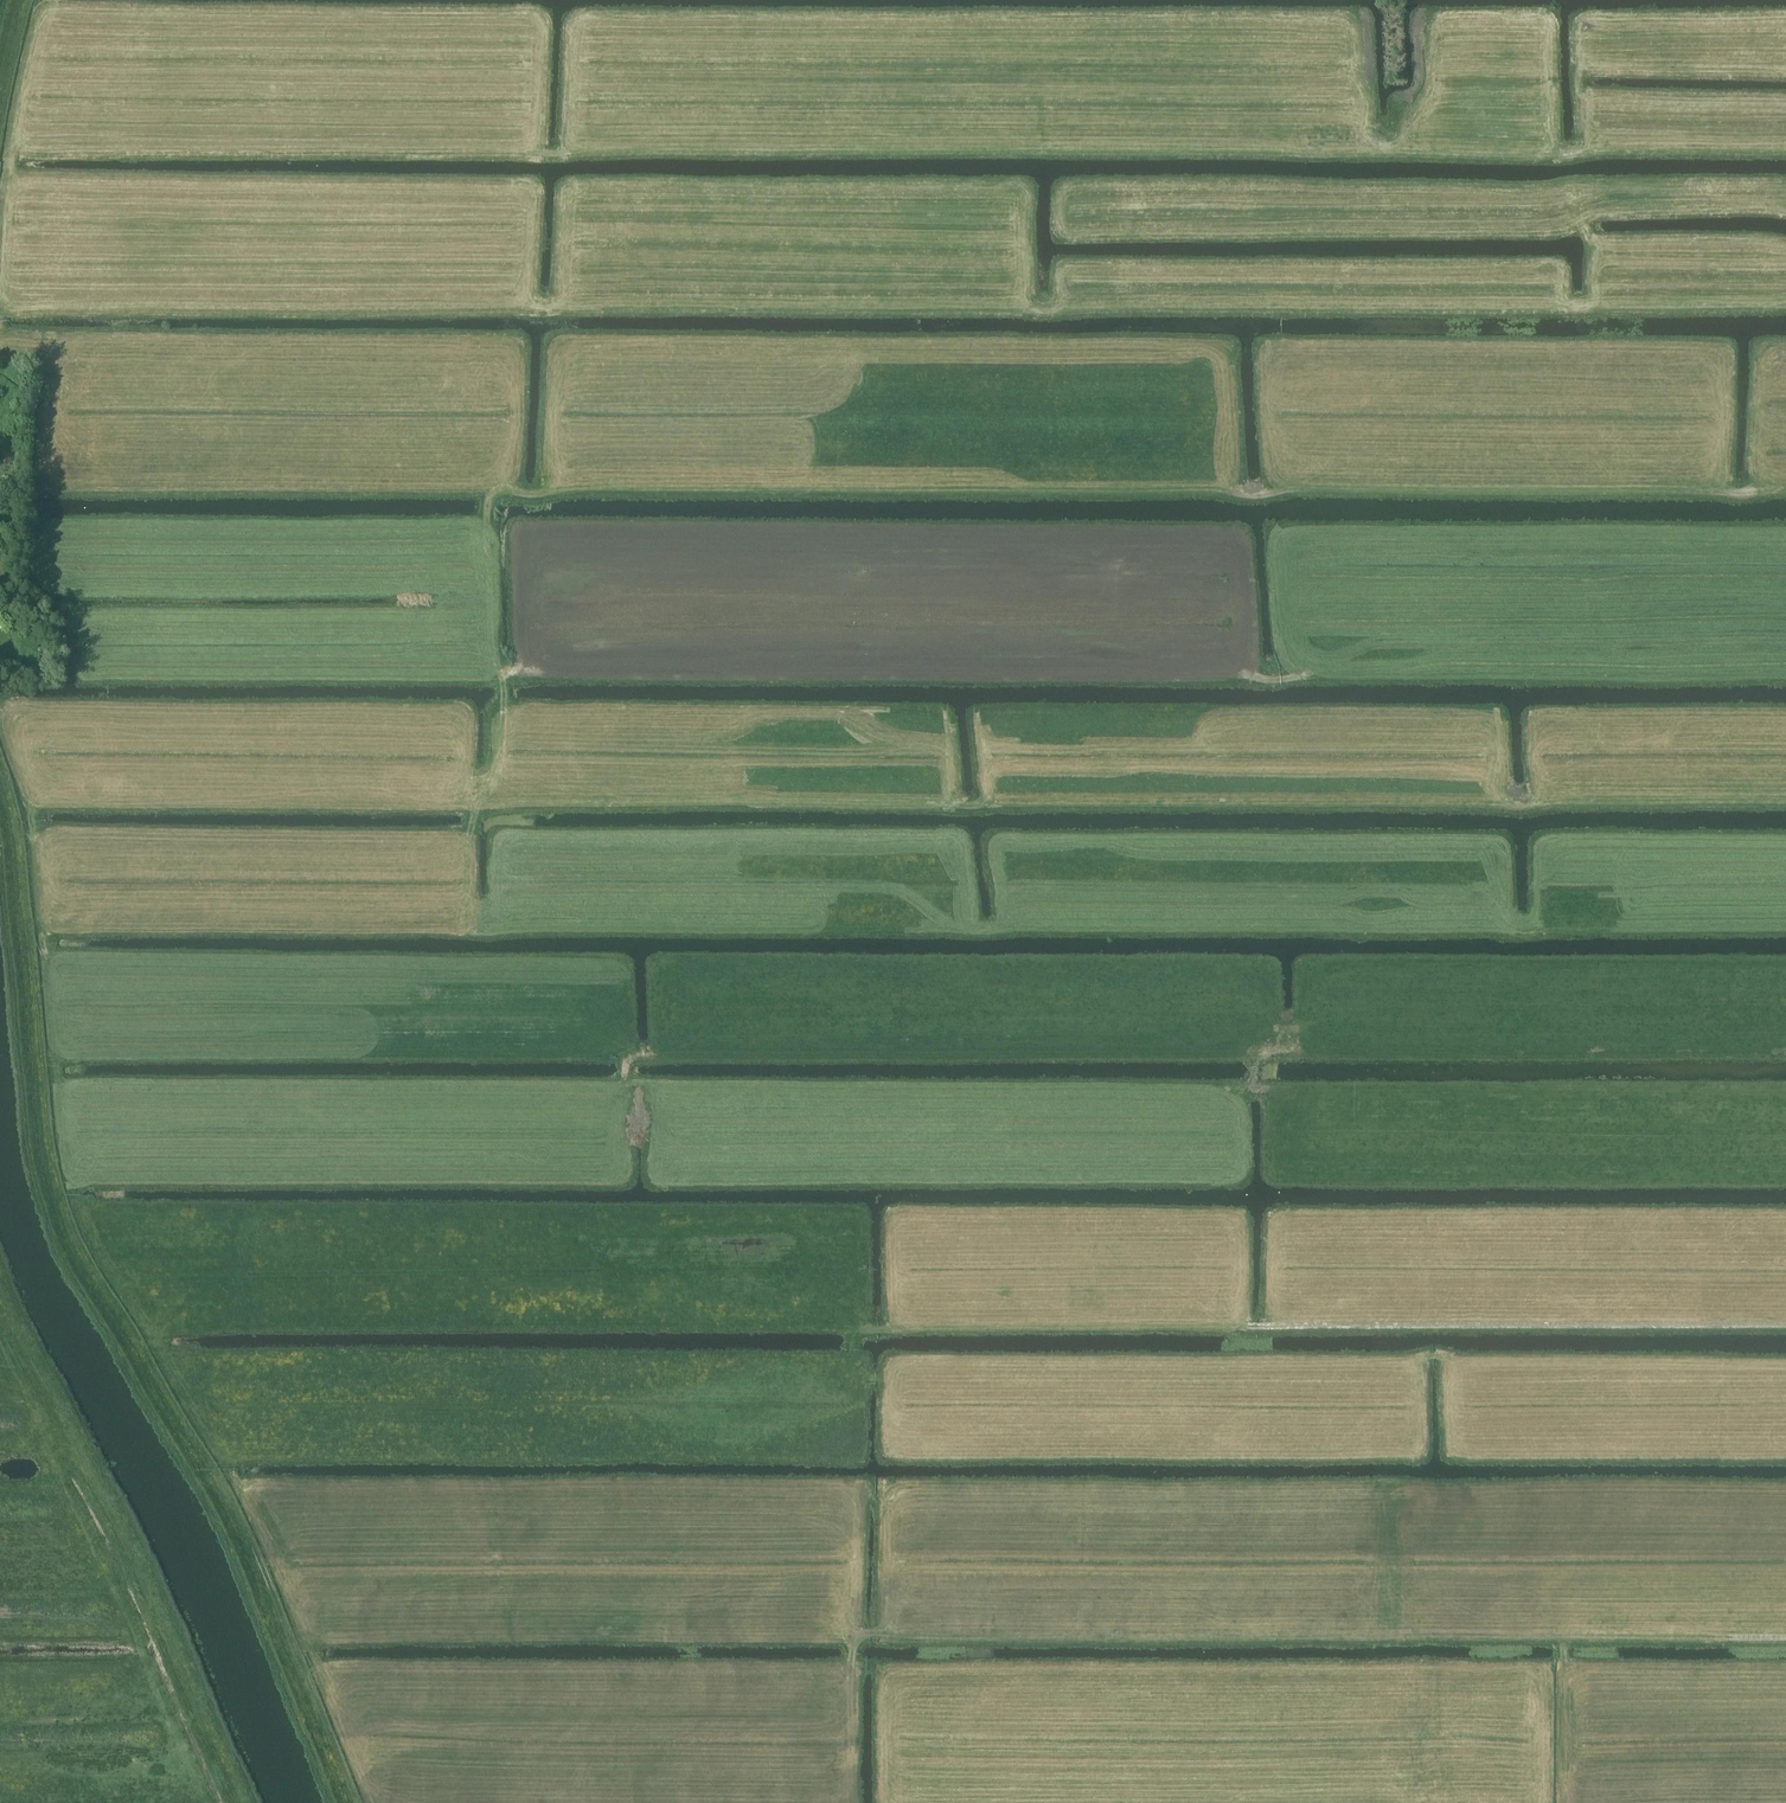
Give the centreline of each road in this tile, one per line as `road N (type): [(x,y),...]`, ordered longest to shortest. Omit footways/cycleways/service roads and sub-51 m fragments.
road 1 (track): [(1785,151),(1532,157),(1044,152)]
road 2 (track): [(1785,1326),(1248,1327)]

